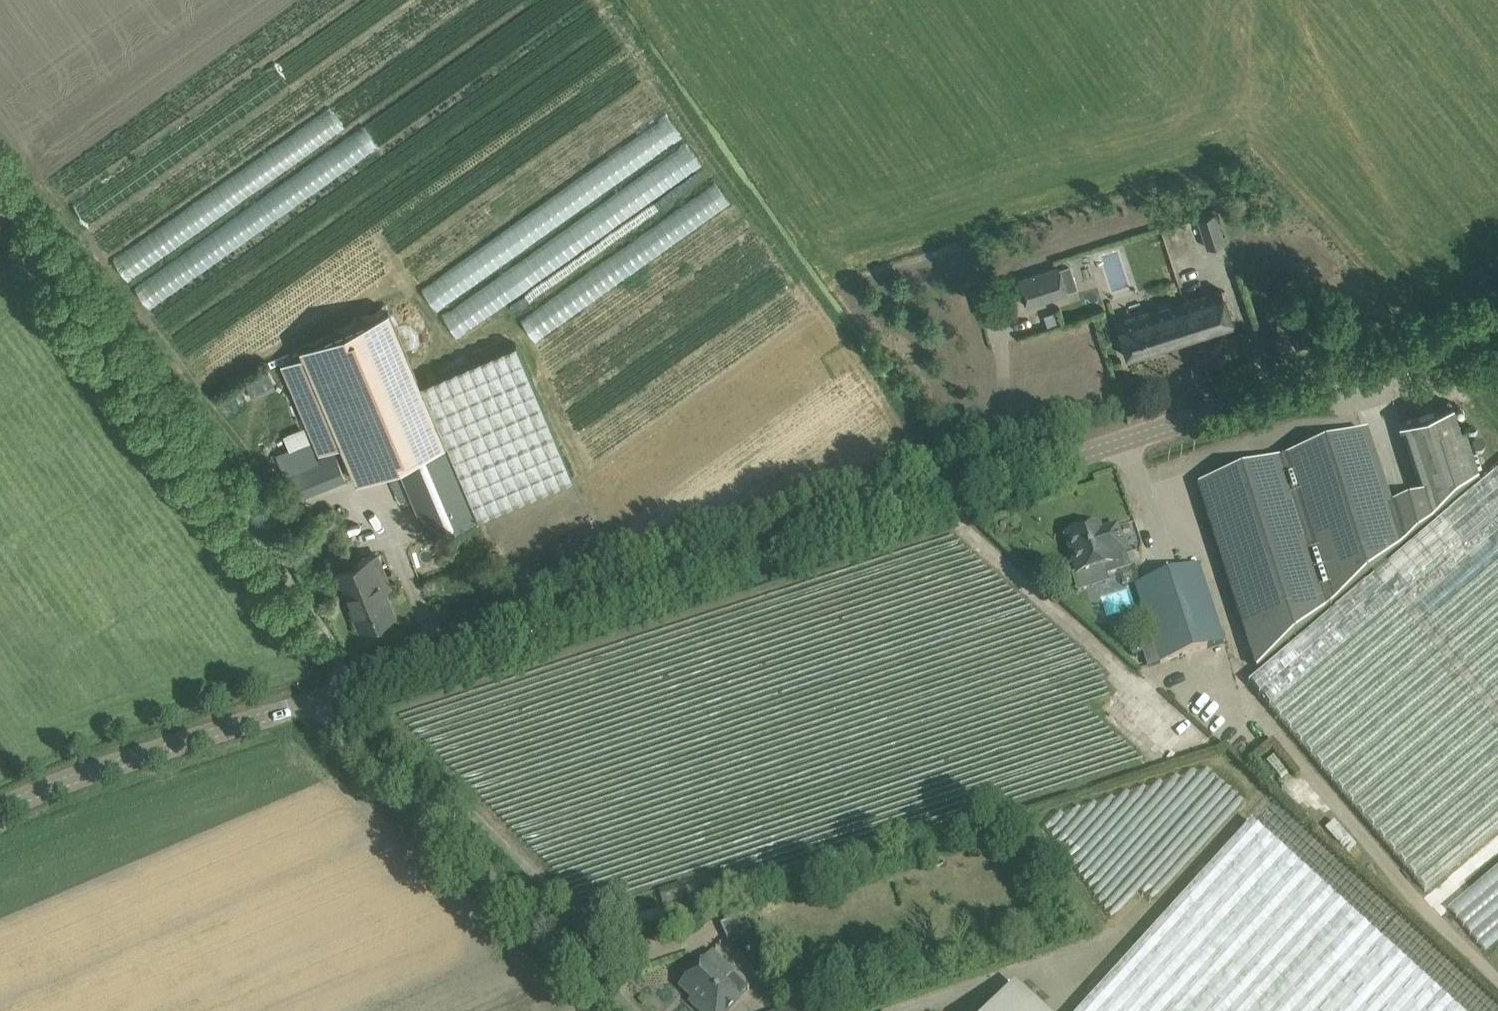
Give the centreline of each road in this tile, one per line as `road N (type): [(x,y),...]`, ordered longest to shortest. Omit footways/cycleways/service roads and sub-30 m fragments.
road 1 (tertiary): [(325,700),(1497,317)]
road 2 (track): [(348,692),(330,647),(199,452),(0,182)]
road 3 (unclassified): [(630,1010),(339,733),(325,700)]
road 4 (tertiary): [(0,809),(325,700)]

